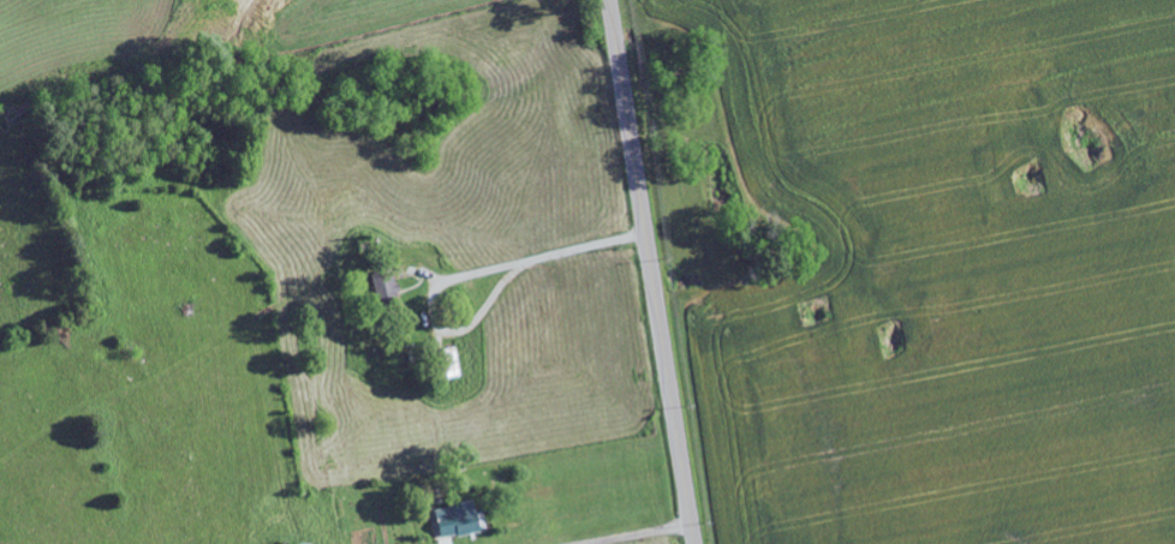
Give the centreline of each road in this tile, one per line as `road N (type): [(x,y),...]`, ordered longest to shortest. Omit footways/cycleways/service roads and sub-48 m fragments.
road 1 (secondary): [(694,543),(609,0)]

